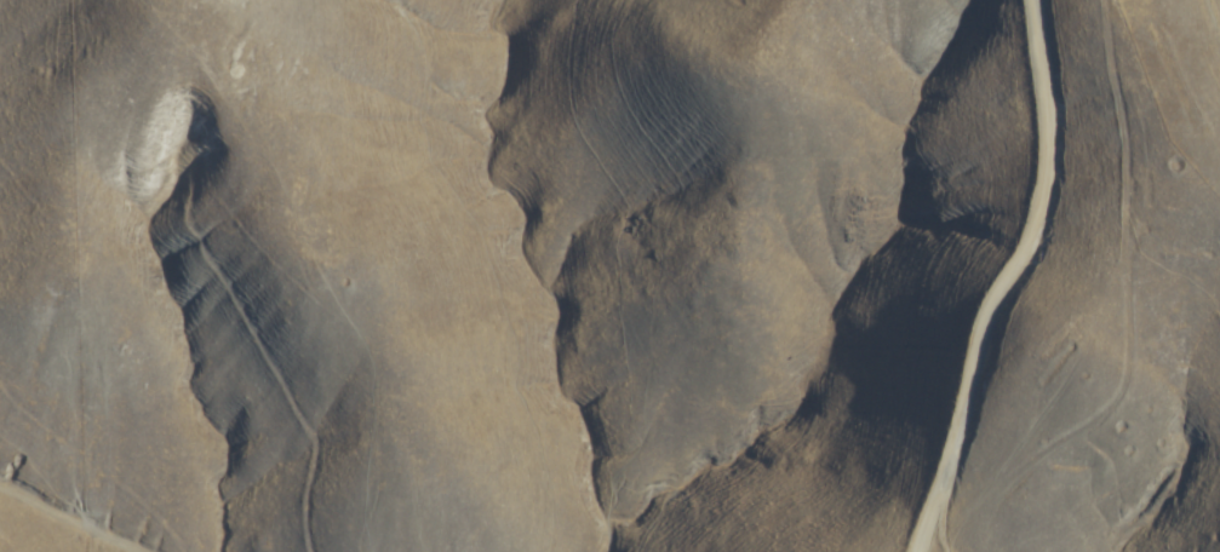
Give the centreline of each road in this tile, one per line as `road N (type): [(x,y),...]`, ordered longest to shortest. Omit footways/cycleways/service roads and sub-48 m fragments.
road 1 (track): [(902,551),(968,318),(1021,234),(1037,182),(1030,0)]

